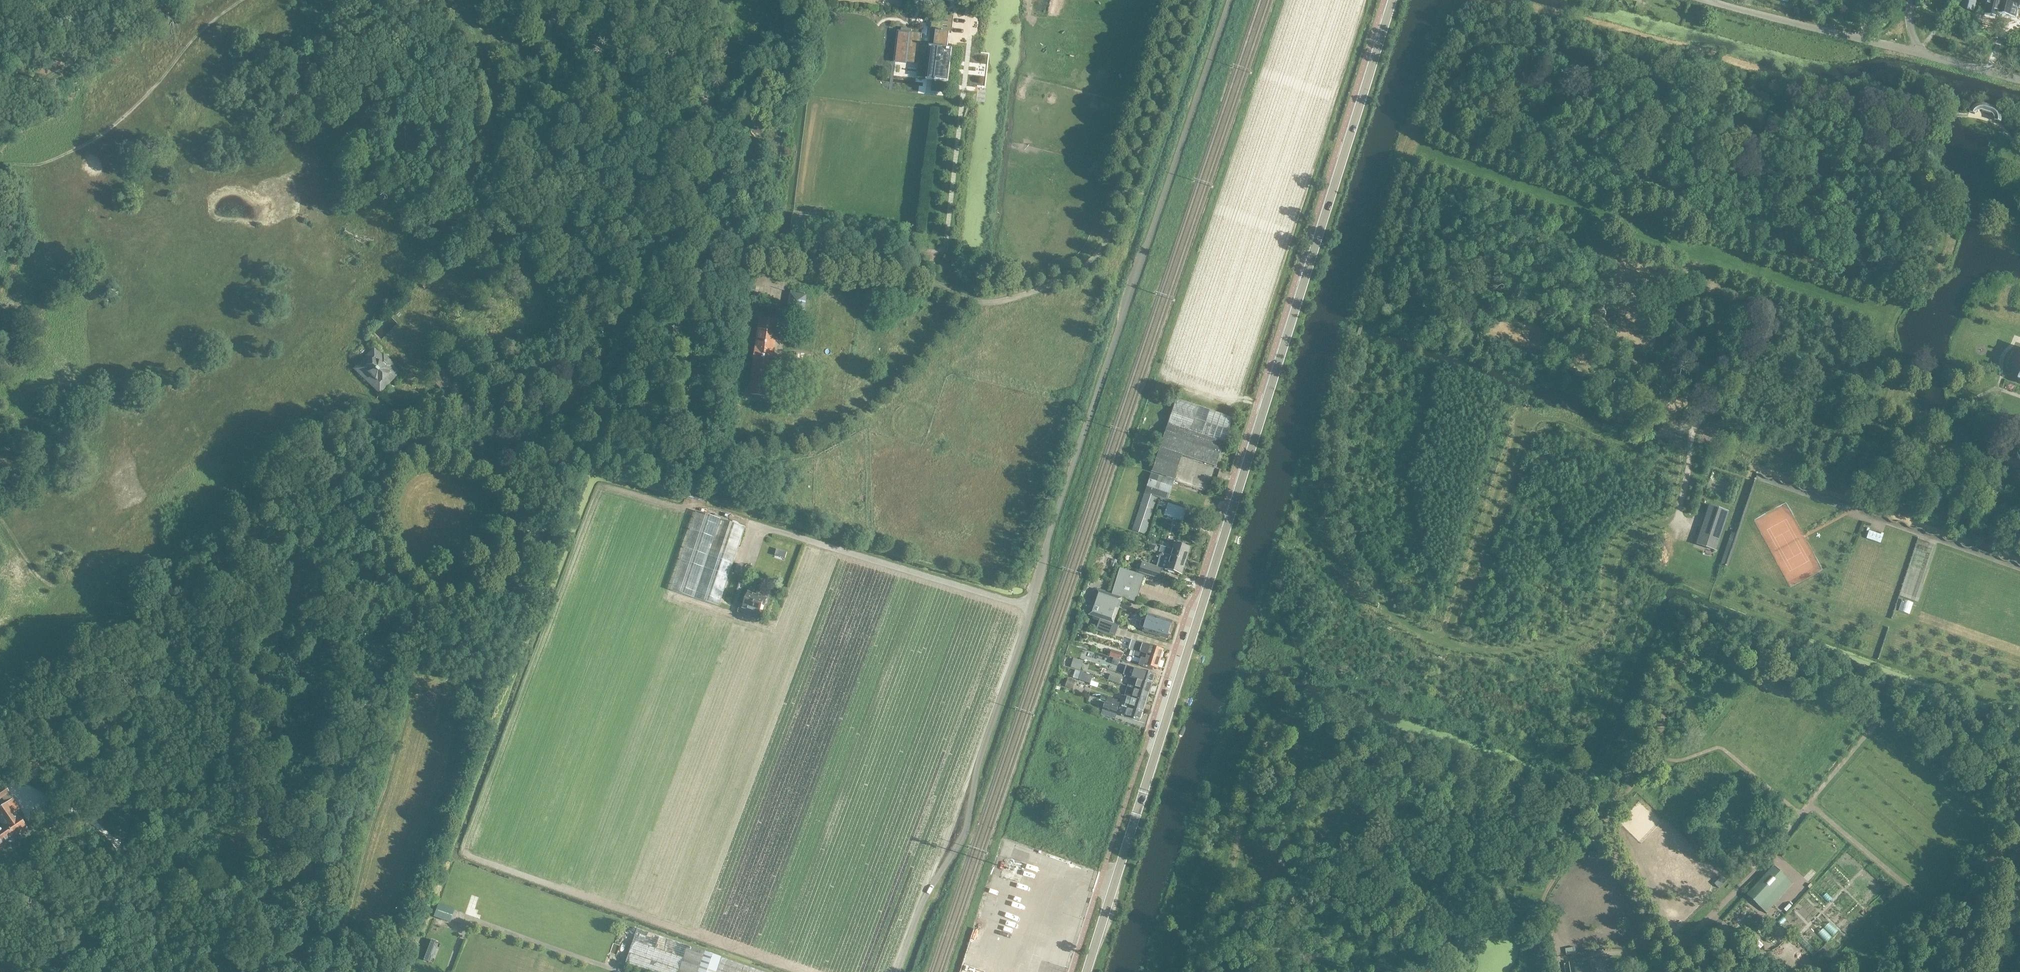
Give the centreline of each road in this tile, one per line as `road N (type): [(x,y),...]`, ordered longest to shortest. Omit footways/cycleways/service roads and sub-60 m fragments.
road 1 (unclassified): [(897,971),(911,925),(964,831),(976,773),(1230,0)]
road 2 (tertiary): [(1087,971),(1392,0)]
road 3 (unclassified): [(771,257),(913,273),(969,303),(1026,297),(1073,280),(1106,246),(1192,0)]
road 4 (track): [(197,594),(260,507),(368,419),(547,434)]
road 5 (unclassified): [(2019,84),(1708,0)]
road 6 (track): [(1722,411),(2019,515)]
road 7 (track): [(446,971),(469,917),(624,971)]
road 8 (track): [(604,485),(738,518)]

